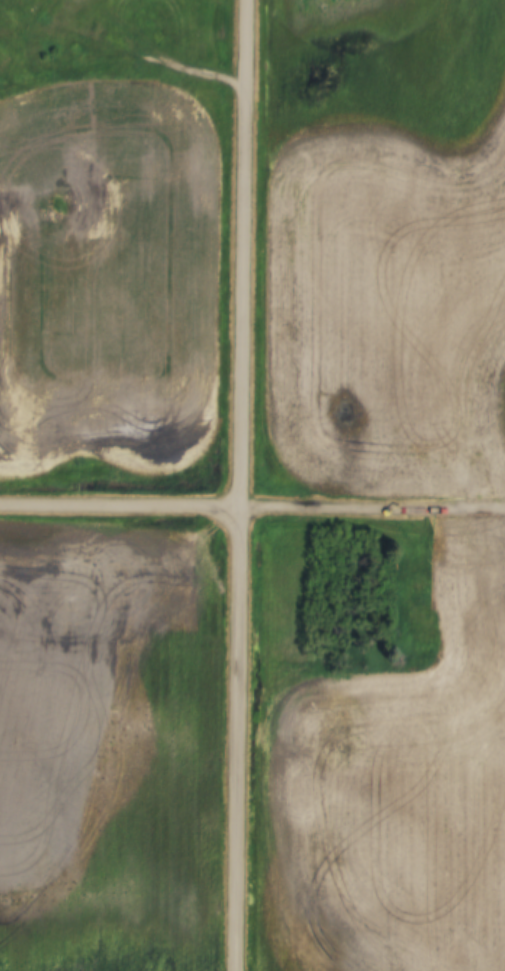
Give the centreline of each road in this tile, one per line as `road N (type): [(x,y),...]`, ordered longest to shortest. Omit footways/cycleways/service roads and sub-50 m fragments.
road 1 (residential): [(231,970),(246,0)]
road 2 (track): [(504,509),(240,506)]
road 3 (residential): [(240,506),(0,502)]

